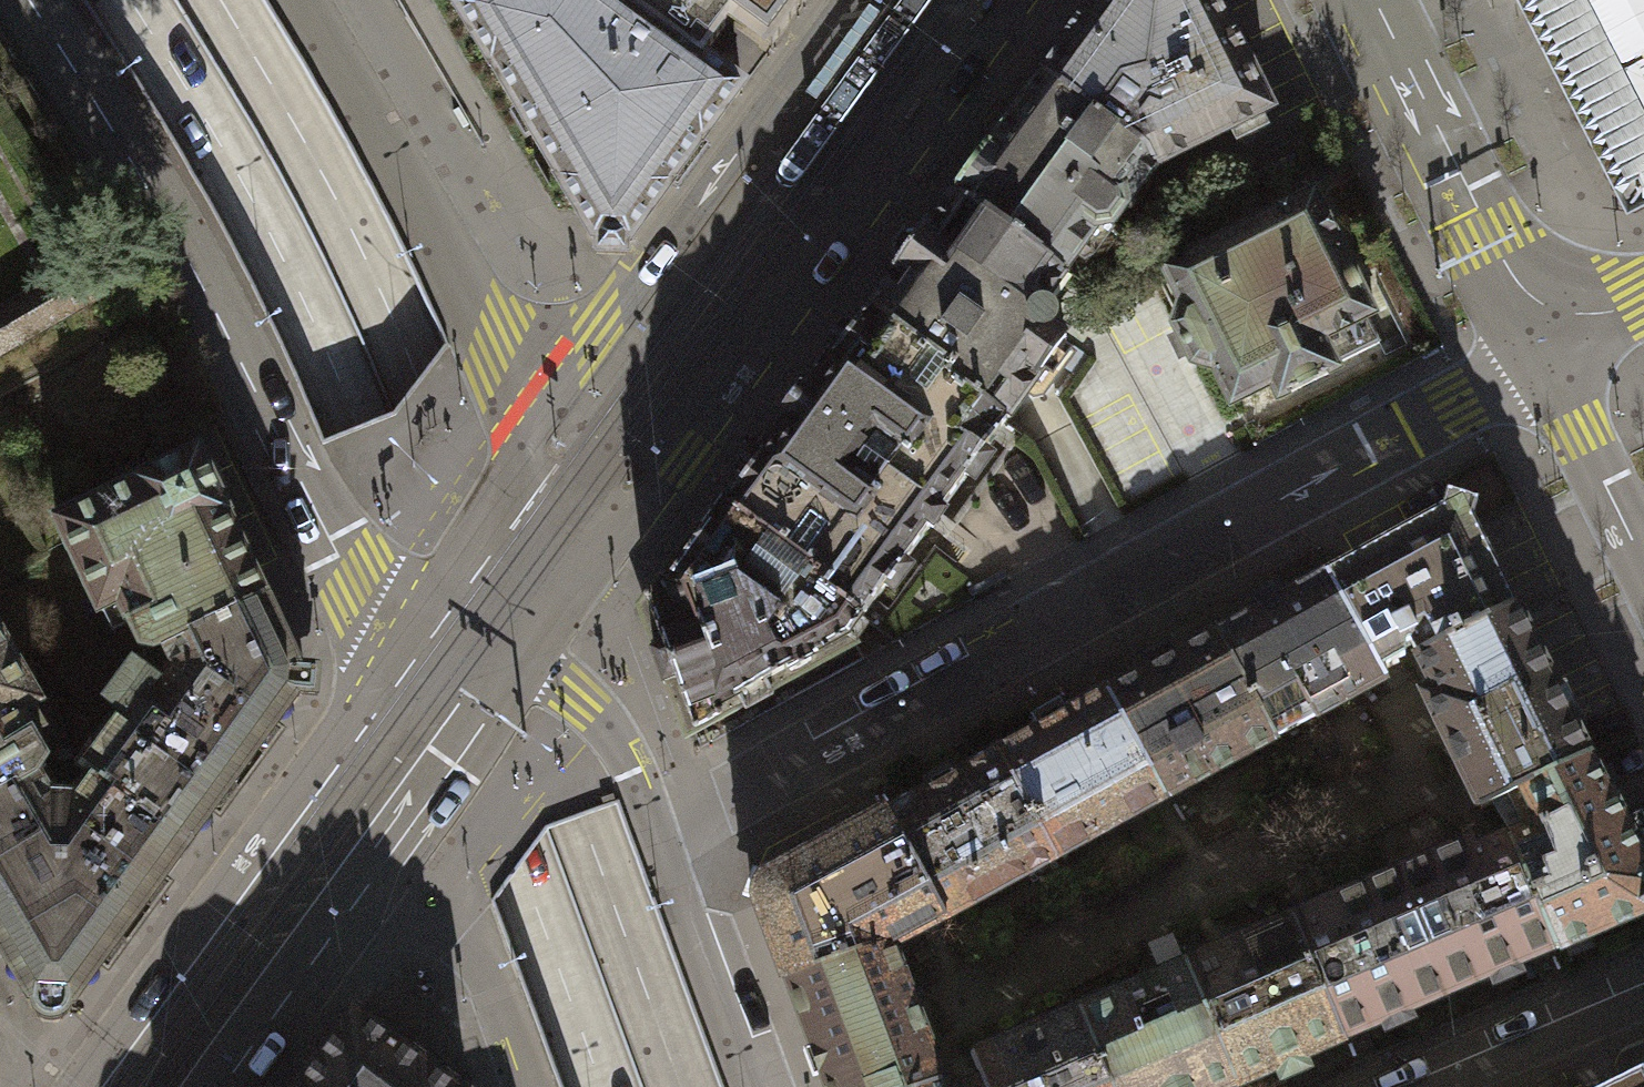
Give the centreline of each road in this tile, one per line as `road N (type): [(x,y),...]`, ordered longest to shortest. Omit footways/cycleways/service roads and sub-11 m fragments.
road 1 (primary): [(126,0),(240,189),(351,420),(596,1086)]
road 2 (primary): [(679,1086),(412,365),(310,158),(218,0)]
road 3 (residential): [(653,843),(685,817),(1541,357)]
road 4 (secondary): [(29,0),(176,242),(347,572),(379,607),(453,654)]
road 5 (residential): [(561,509),(683,464),(1024,0)]
road 6 (residential): [(844,0),(593,341),(561,509)]
road 7 (secondary): [(453,654),(361,703),(80,1086)]
road 8 (secondary): [(561,509),(401,161),(307,0)]
road 9 (residential): [(1363,0),(1541,357)]
road 10 (residential): [(653,843),(621,758),(576,696),(512,664),(453,654)]
road 11 (secondary): [(358,895),(460,753),(453,654)]
road 12 (residential): [(358,895),(461,948),(489,980),(527,1086)]
road 13 (residential): [(746,1086),(653,843)]
road 14 (residential): [(1418,1086),(1643,991)]
road 15 (secondary): [(220,1086),(358,895)]
road 16 (residential): [(1643,564),(1541,357)]
road 17 (secondary): [(561,509),(453,654)]

